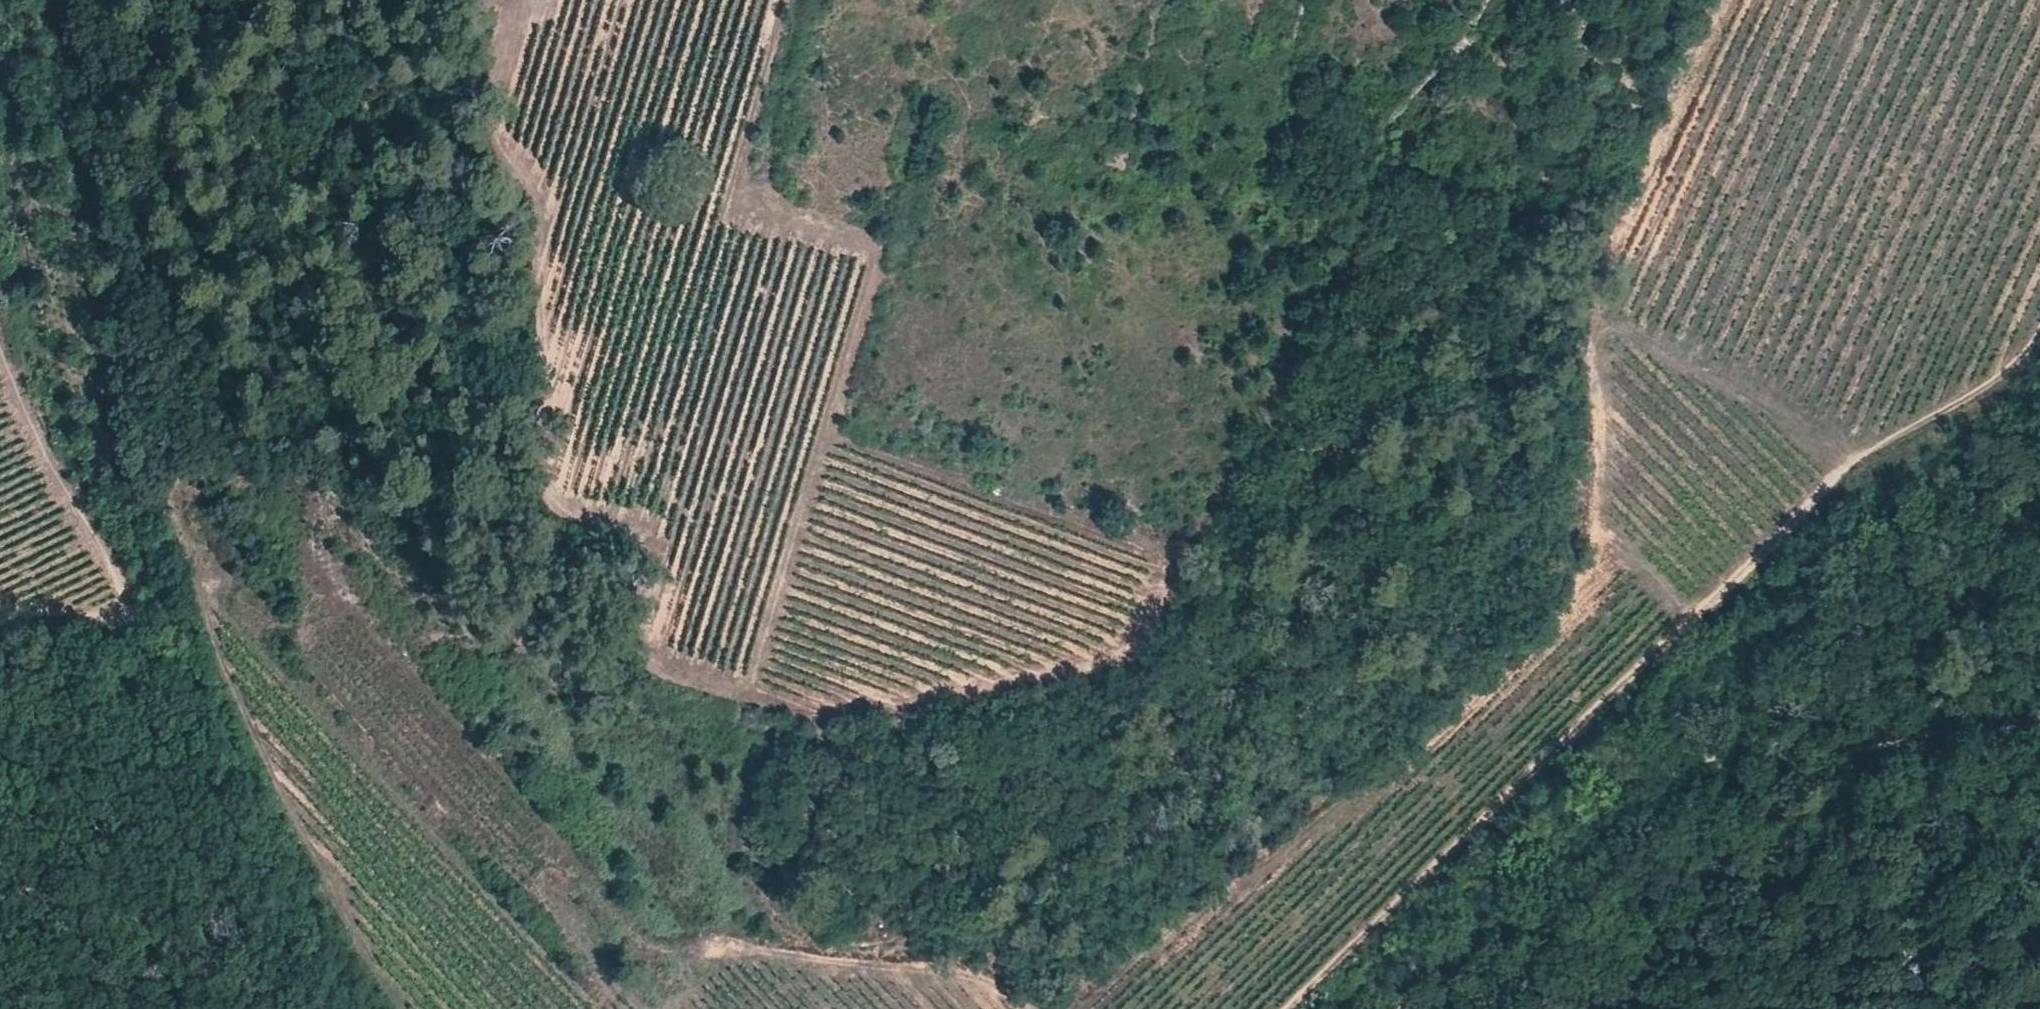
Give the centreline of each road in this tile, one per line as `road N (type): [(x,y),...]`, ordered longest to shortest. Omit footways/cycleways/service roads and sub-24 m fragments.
road 1 (track): [(2039,333),(1978,397),(1901,440),(1814,509),(1287,1008)]
road 2 (track): [(187,0),(212,32),(290,225),(309,255),(346,275),(370,256),(372,205),(407,75),(438,0)]
road 3 (track): [(132,1008),(89,948),(0,864)]

